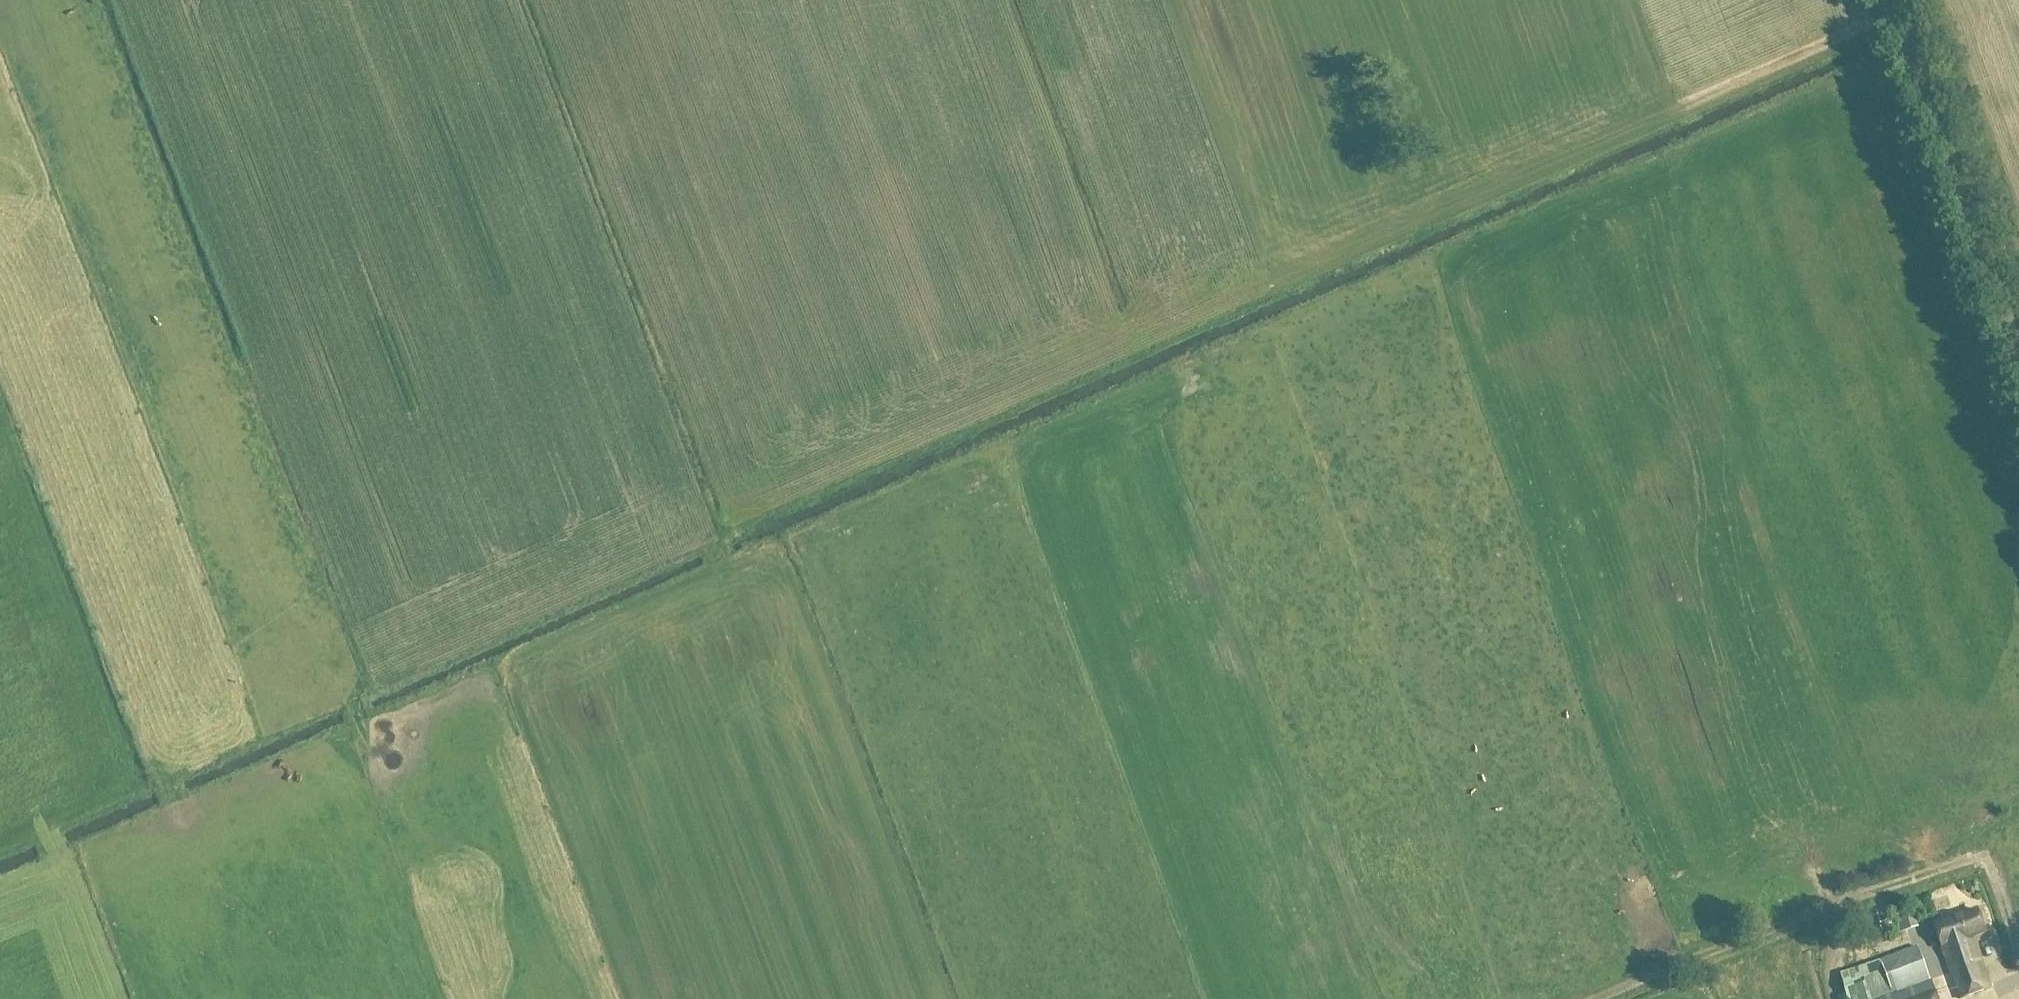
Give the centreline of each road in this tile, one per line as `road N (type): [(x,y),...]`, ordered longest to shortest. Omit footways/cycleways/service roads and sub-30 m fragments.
road 1 (unclassified): [(2018,362),(1893,0)]

